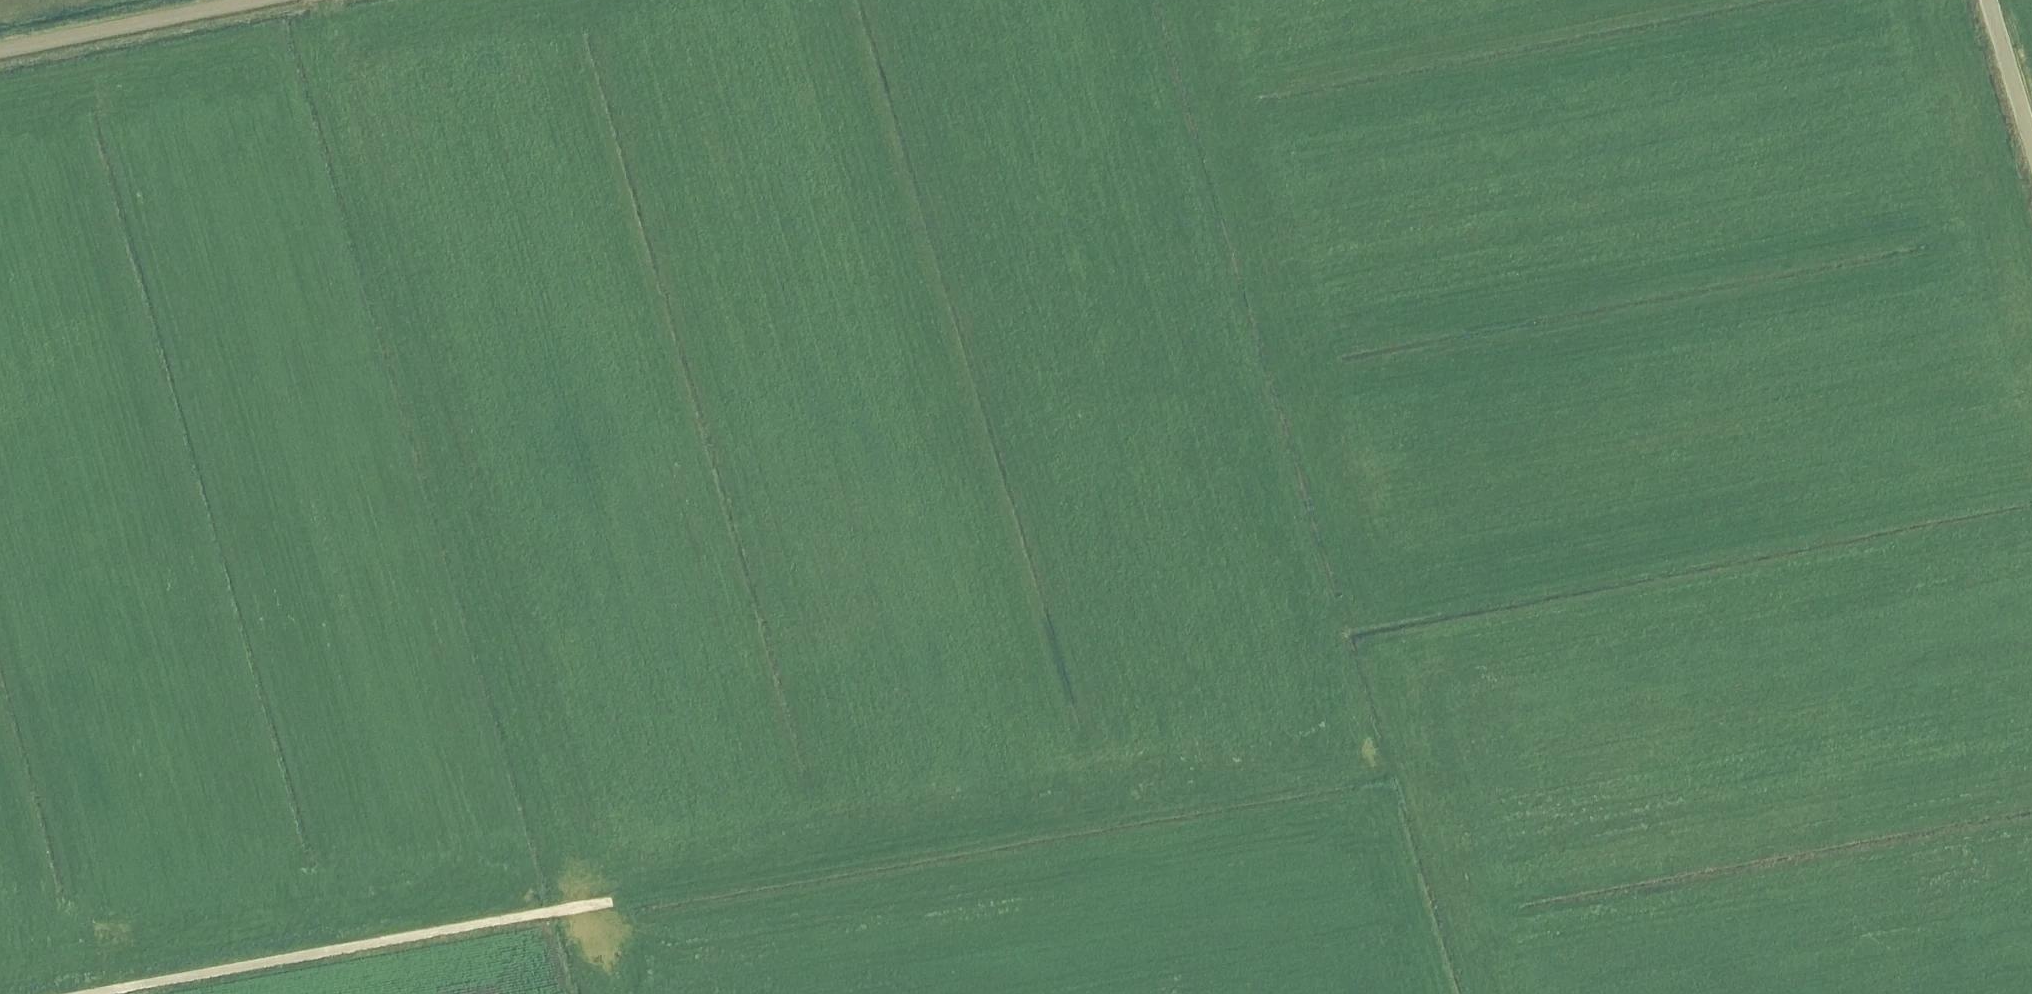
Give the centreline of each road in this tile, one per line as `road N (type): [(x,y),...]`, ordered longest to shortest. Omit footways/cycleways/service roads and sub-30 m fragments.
road 1 (unclassified): [(0,45),(235,0)]
road 2 (unclassified): [(2031,130),(1992,0)]

